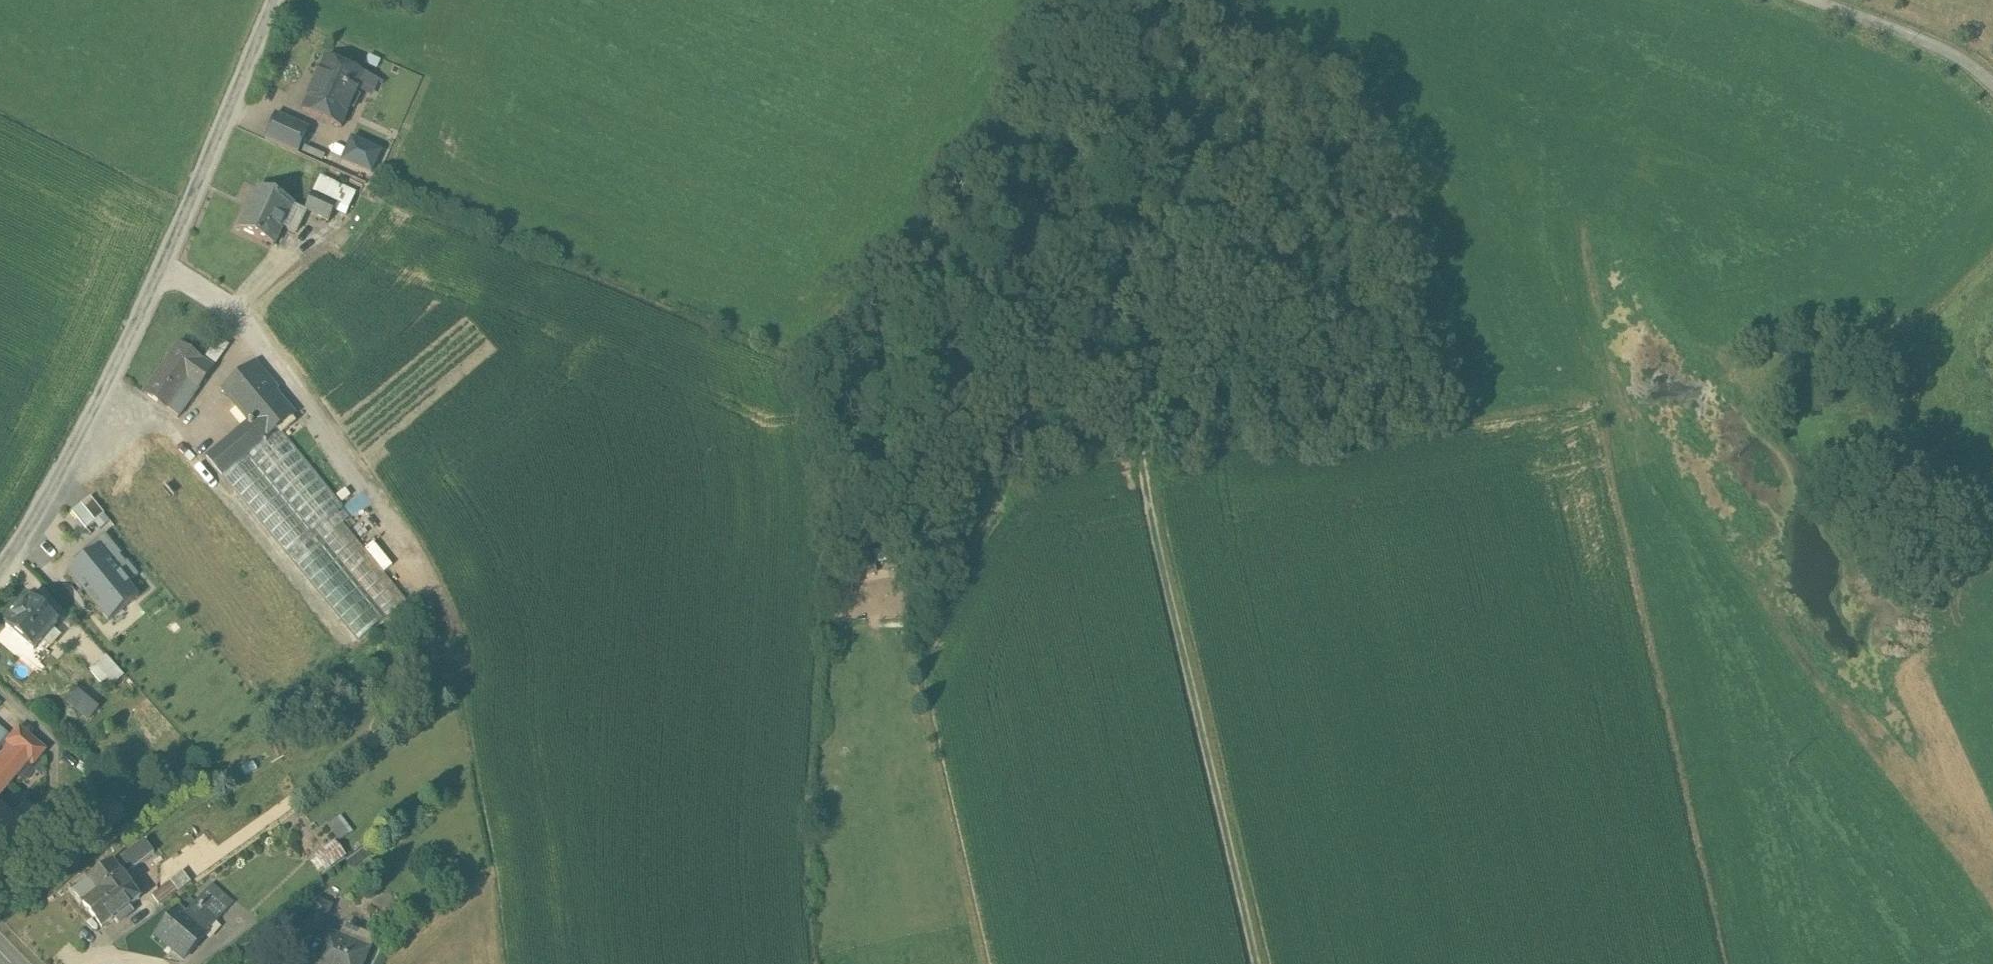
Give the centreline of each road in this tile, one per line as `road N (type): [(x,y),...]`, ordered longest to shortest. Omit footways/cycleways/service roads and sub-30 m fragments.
road 1 (residential): [(275,0),(79,460),(0,575)]

